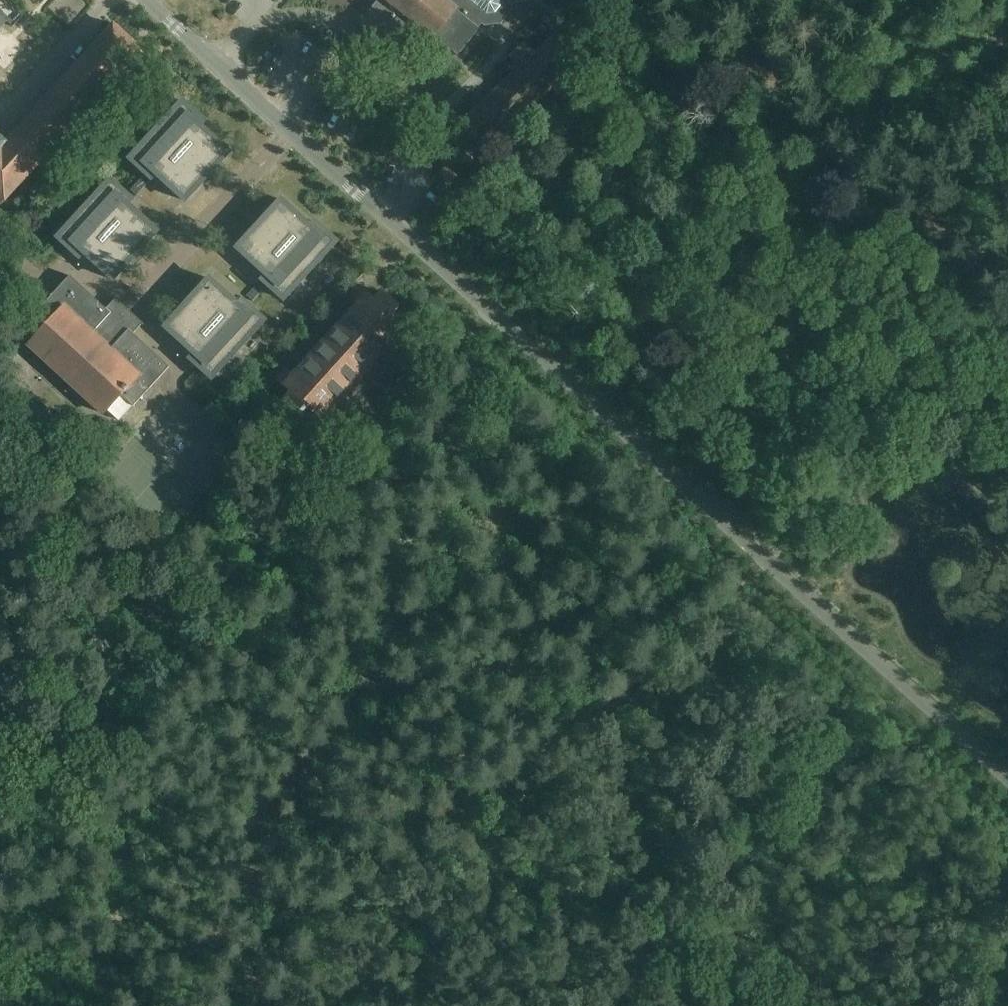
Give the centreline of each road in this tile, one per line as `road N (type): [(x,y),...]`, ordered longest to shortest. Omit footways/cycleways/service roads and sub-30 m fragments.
road 1 (unclassified): [(1007,785),(147,0)]

